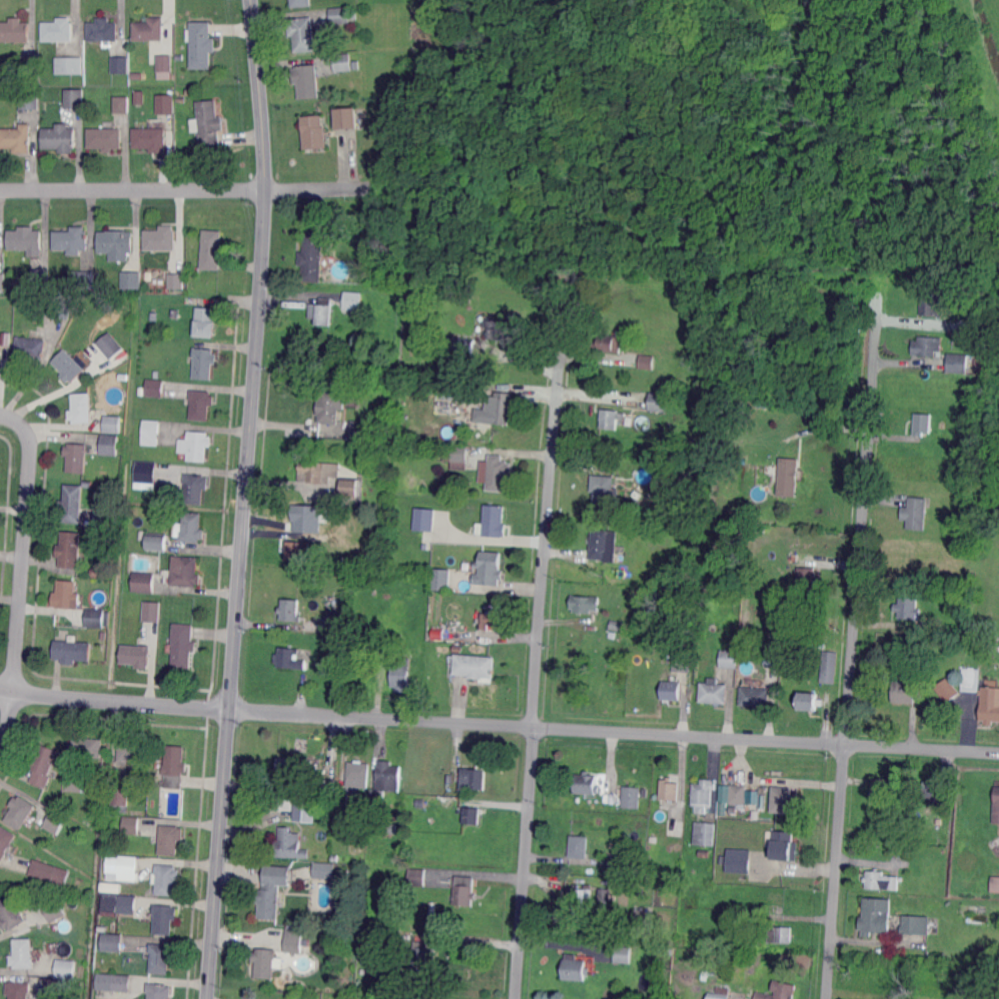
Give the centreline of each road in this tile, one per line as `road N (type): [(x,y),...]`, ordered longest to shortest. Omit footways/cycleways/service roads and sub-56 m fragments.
road 1 (residential): [(252,0),(265,208),(209,998)]
road 2 (residential): [(998,752),(14,691)]
road 3 (residential): [(877,313),(828,998)]
road 4 (residential): [(564,315),(516,998)]
road 5 (residential): [(367,190),(0,189)]
road 6 (residential): [(0,416),(22,424),(30,440),(14,691),(0,756)]

